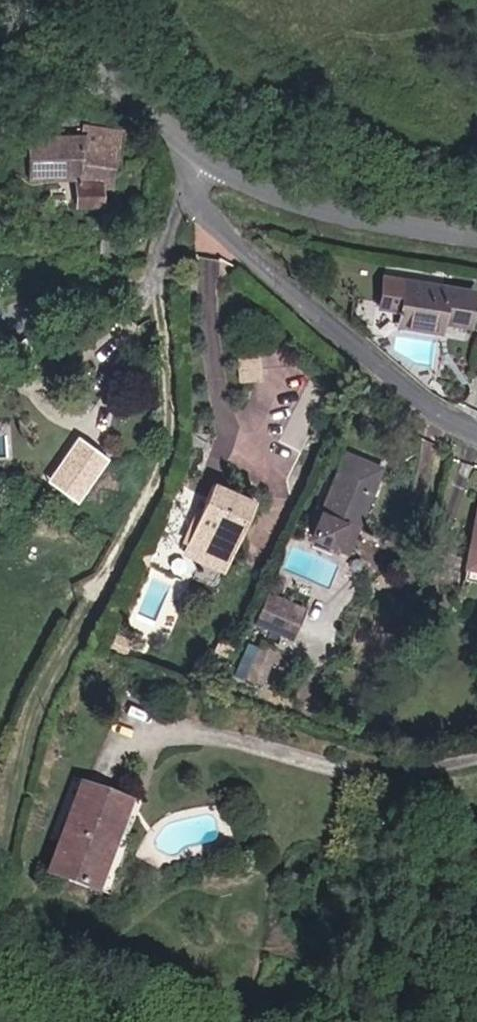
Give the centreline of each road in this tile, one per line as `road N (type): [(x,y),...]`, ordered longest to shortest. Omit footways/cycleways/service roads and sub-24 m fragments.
road 1 (residential): [(182,147),(182,187),(216,227),(476,432)]
road 2 (unclassified): [(182,147),(303,220),(476,240)]
road 3 (unclassified): [(79,0),(102,59),(182,147)]

